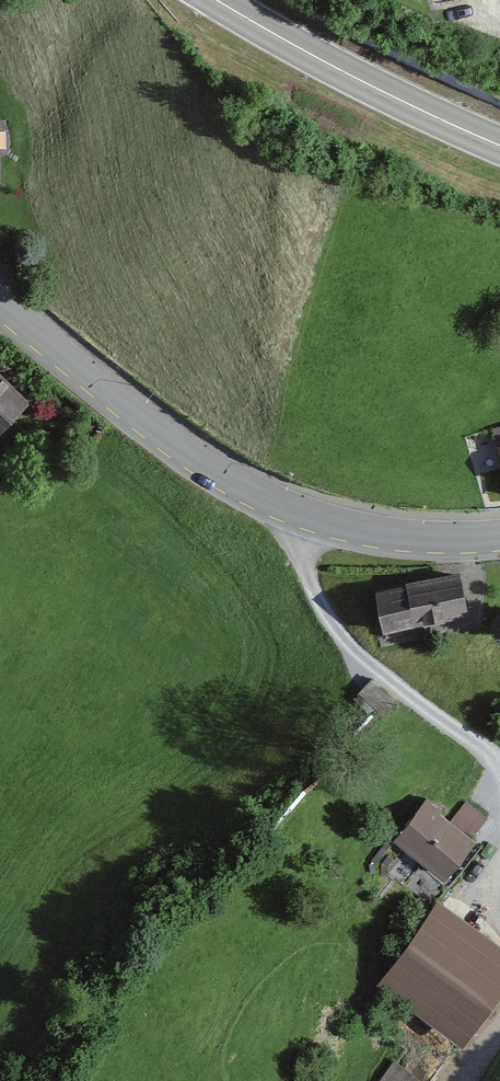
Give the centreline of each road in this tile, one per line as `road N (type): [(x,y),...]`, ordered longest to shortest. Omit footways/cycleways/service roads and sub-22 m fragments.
road 1 (secondary): [(0,306),(248,491),(354,529),(499,538)]
road 2 (trunk): [(216,0),(400,102),(499,144)]

